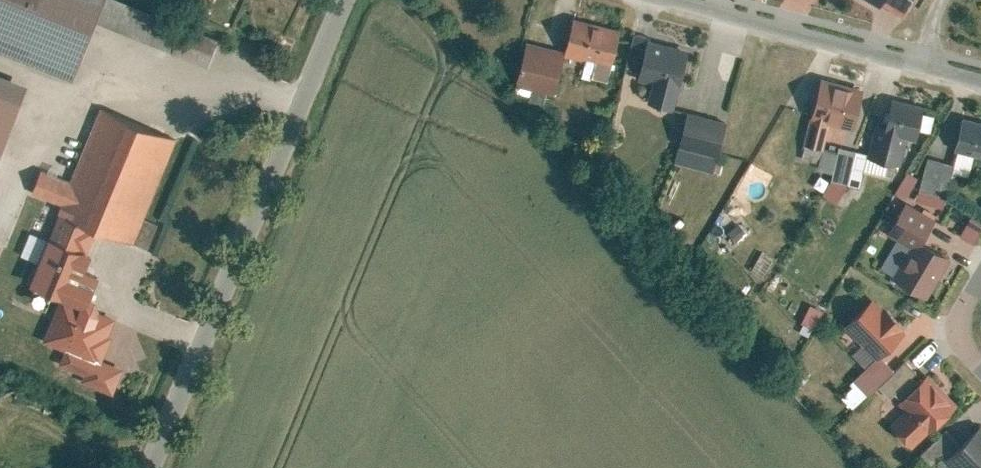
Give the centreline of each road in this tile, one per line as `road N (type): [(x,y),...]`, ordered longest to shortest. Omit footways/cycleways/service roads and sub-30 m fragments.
road 1 (unclassified): [(126,467),(327,0)]
road 2 (residential): [(712,0),(903,51)]
road 3 (residential): [(980,235),(950,297),(949,320),(980,372)]

